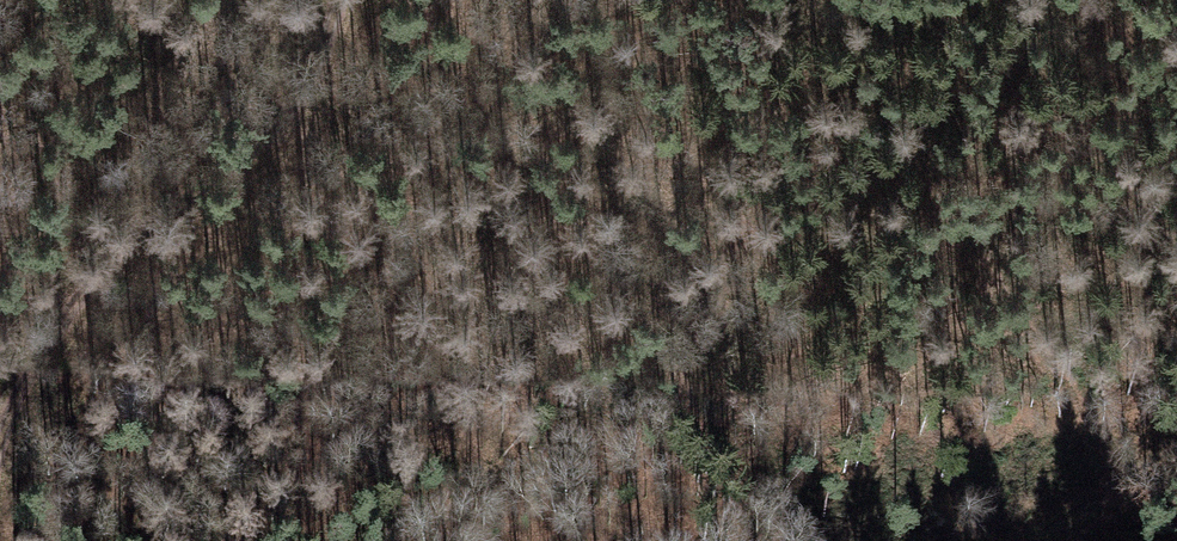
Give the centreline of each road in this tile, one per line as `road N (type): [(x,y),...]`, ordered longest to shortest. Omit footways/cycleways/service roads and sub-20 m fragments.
road 1 (track): [(0,432),(52,320),(221,176),(299,97),(339,0)]
road 2 (track): [(787,294),(424,540)]
road 3 (track): [(1176,444),(1031,540)]

